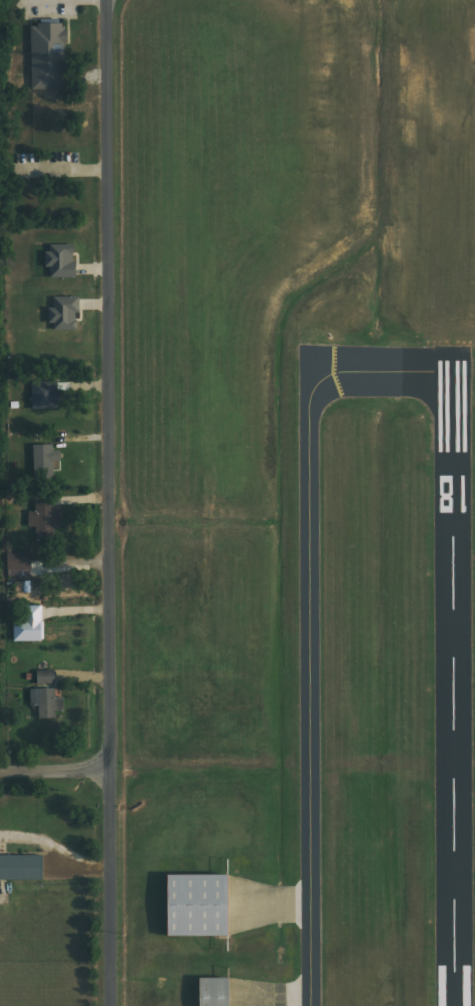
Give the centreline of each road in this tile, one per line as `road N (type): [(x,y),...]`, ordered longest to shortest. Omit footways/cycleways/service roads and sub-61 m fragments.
road 1 (residential): [(111,771),(108,0)]
road 2 (residential): [(111,771),(109,1005)]

